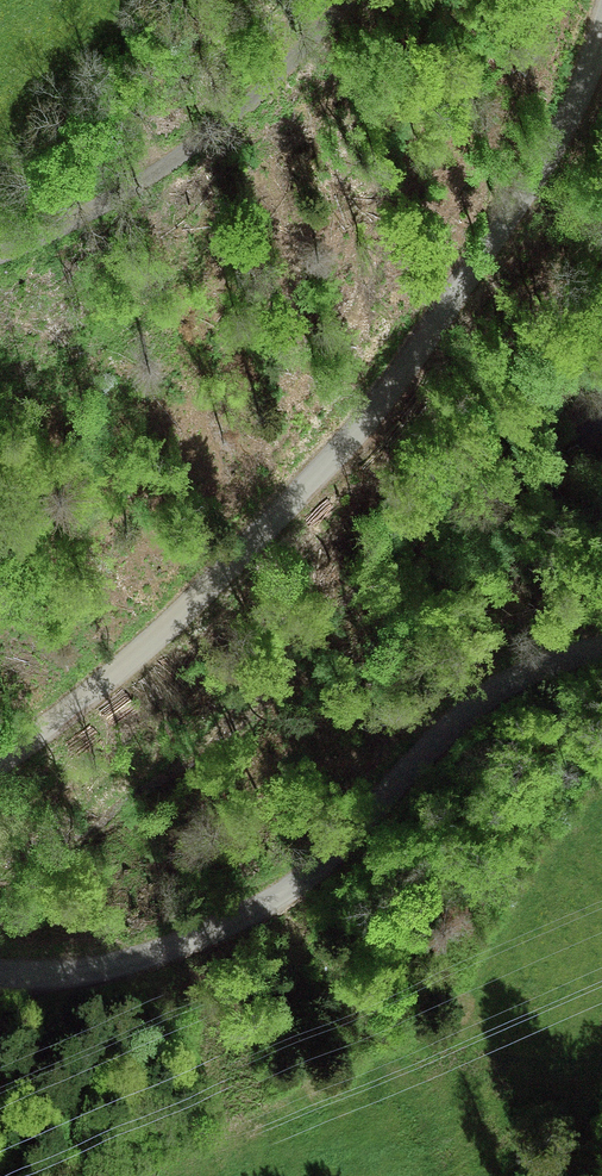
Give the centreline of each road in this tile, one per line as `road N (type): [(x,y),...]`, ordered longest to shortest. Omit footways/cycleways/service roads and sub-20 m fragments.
road 1 (residential): [(601,57),(528,181),(311,475),(133,652),(0,753)]
road 2 (residential): [(0,965),(116,955),(258,898),(329,848),(465,696),(515,665),(601,636)]
road 3 (unclassified): [(0,248),(166,166),(277,66),(333,0)]

